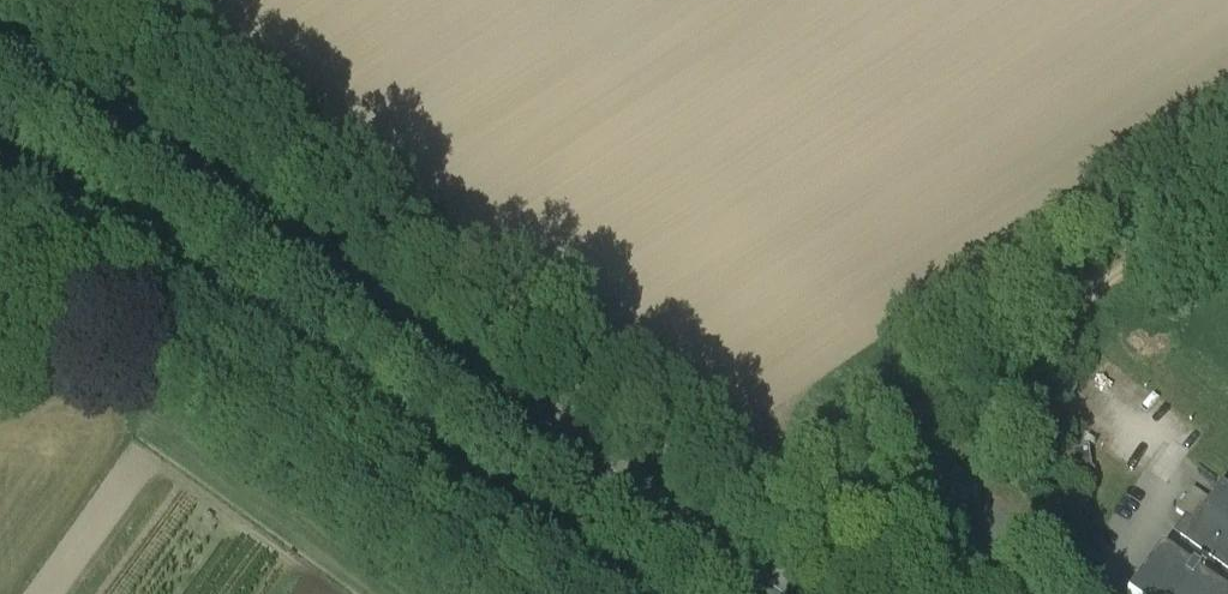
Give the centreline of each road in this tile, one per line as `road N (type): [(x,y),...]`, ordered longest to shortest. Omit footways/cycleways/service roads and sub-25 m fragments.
road 1 (primary): [(759,593),(0,47)]
road 2 (primary): [(0,147),(616,593)]
road 3 (track): [(1227,197),(916,414),(844,486),(816,531)]

